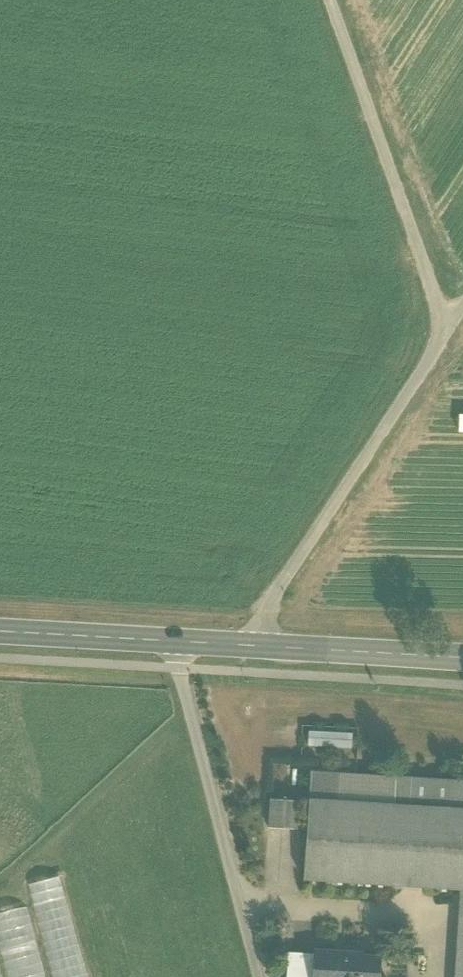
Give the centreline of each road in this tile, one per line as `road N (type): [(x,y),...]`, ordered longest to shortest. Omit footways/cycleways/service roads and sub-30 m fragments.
road 1 (secondary): [(462,659),(0,632)]
road 2 (track): [(462,319),(271,608),(259,647)]
road 3 (track): [(452,336),(333,0)]
road 4 (track): [(179,642),(260,976)]
road 5 (track): [(240,901),(406,910),(432,935),(434,976)]

